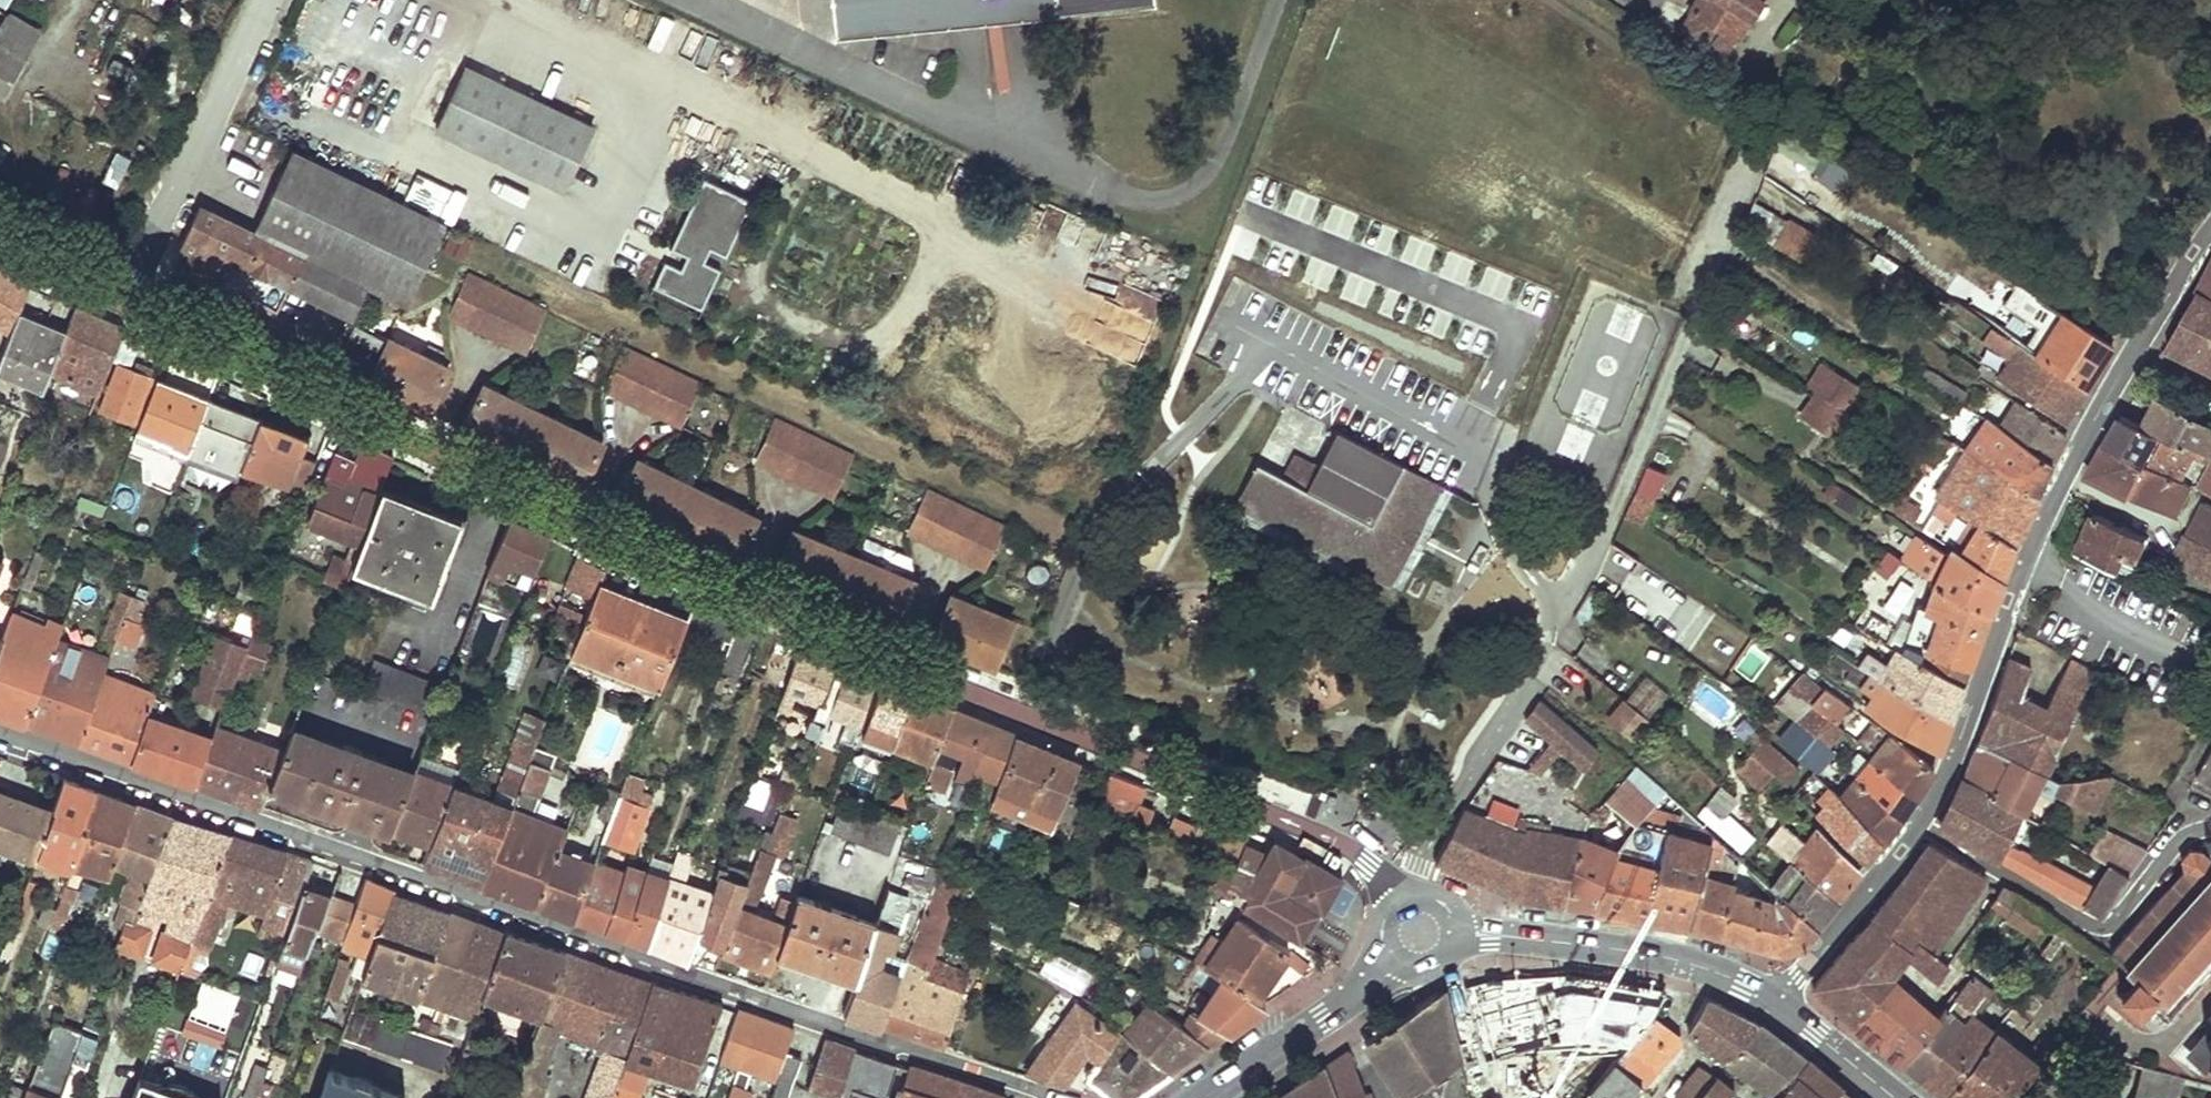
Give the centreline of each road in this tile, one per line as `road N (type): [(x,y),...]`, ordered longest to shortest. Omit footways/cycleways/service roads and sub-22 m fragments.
road 1 (residential): [(1403,906),(1368,864),(1333,839),(753,609),(114,306)]
road 2 (residential): [(1049,1097),(0,731)]
road 3 (residential): [(1781,1004),(1921,826),(2068,469),(2210,234)]
road 4 (residential): [(114,306),(253,0)]
road 5 (tertiary): [(1781,1004),(1724,975),(1638,951),(1456,936)]
road 6 (residential): [(1542,613),(1543,643),(1525,685),(1421,866),(1418,900)]
road 7 (tertiary): [(1204,1097),(1402,962)]
road 8 (tertiary): [(1895,1097),(1781,1004)]
road 9 (residential): [(114,306),(0,243)]

